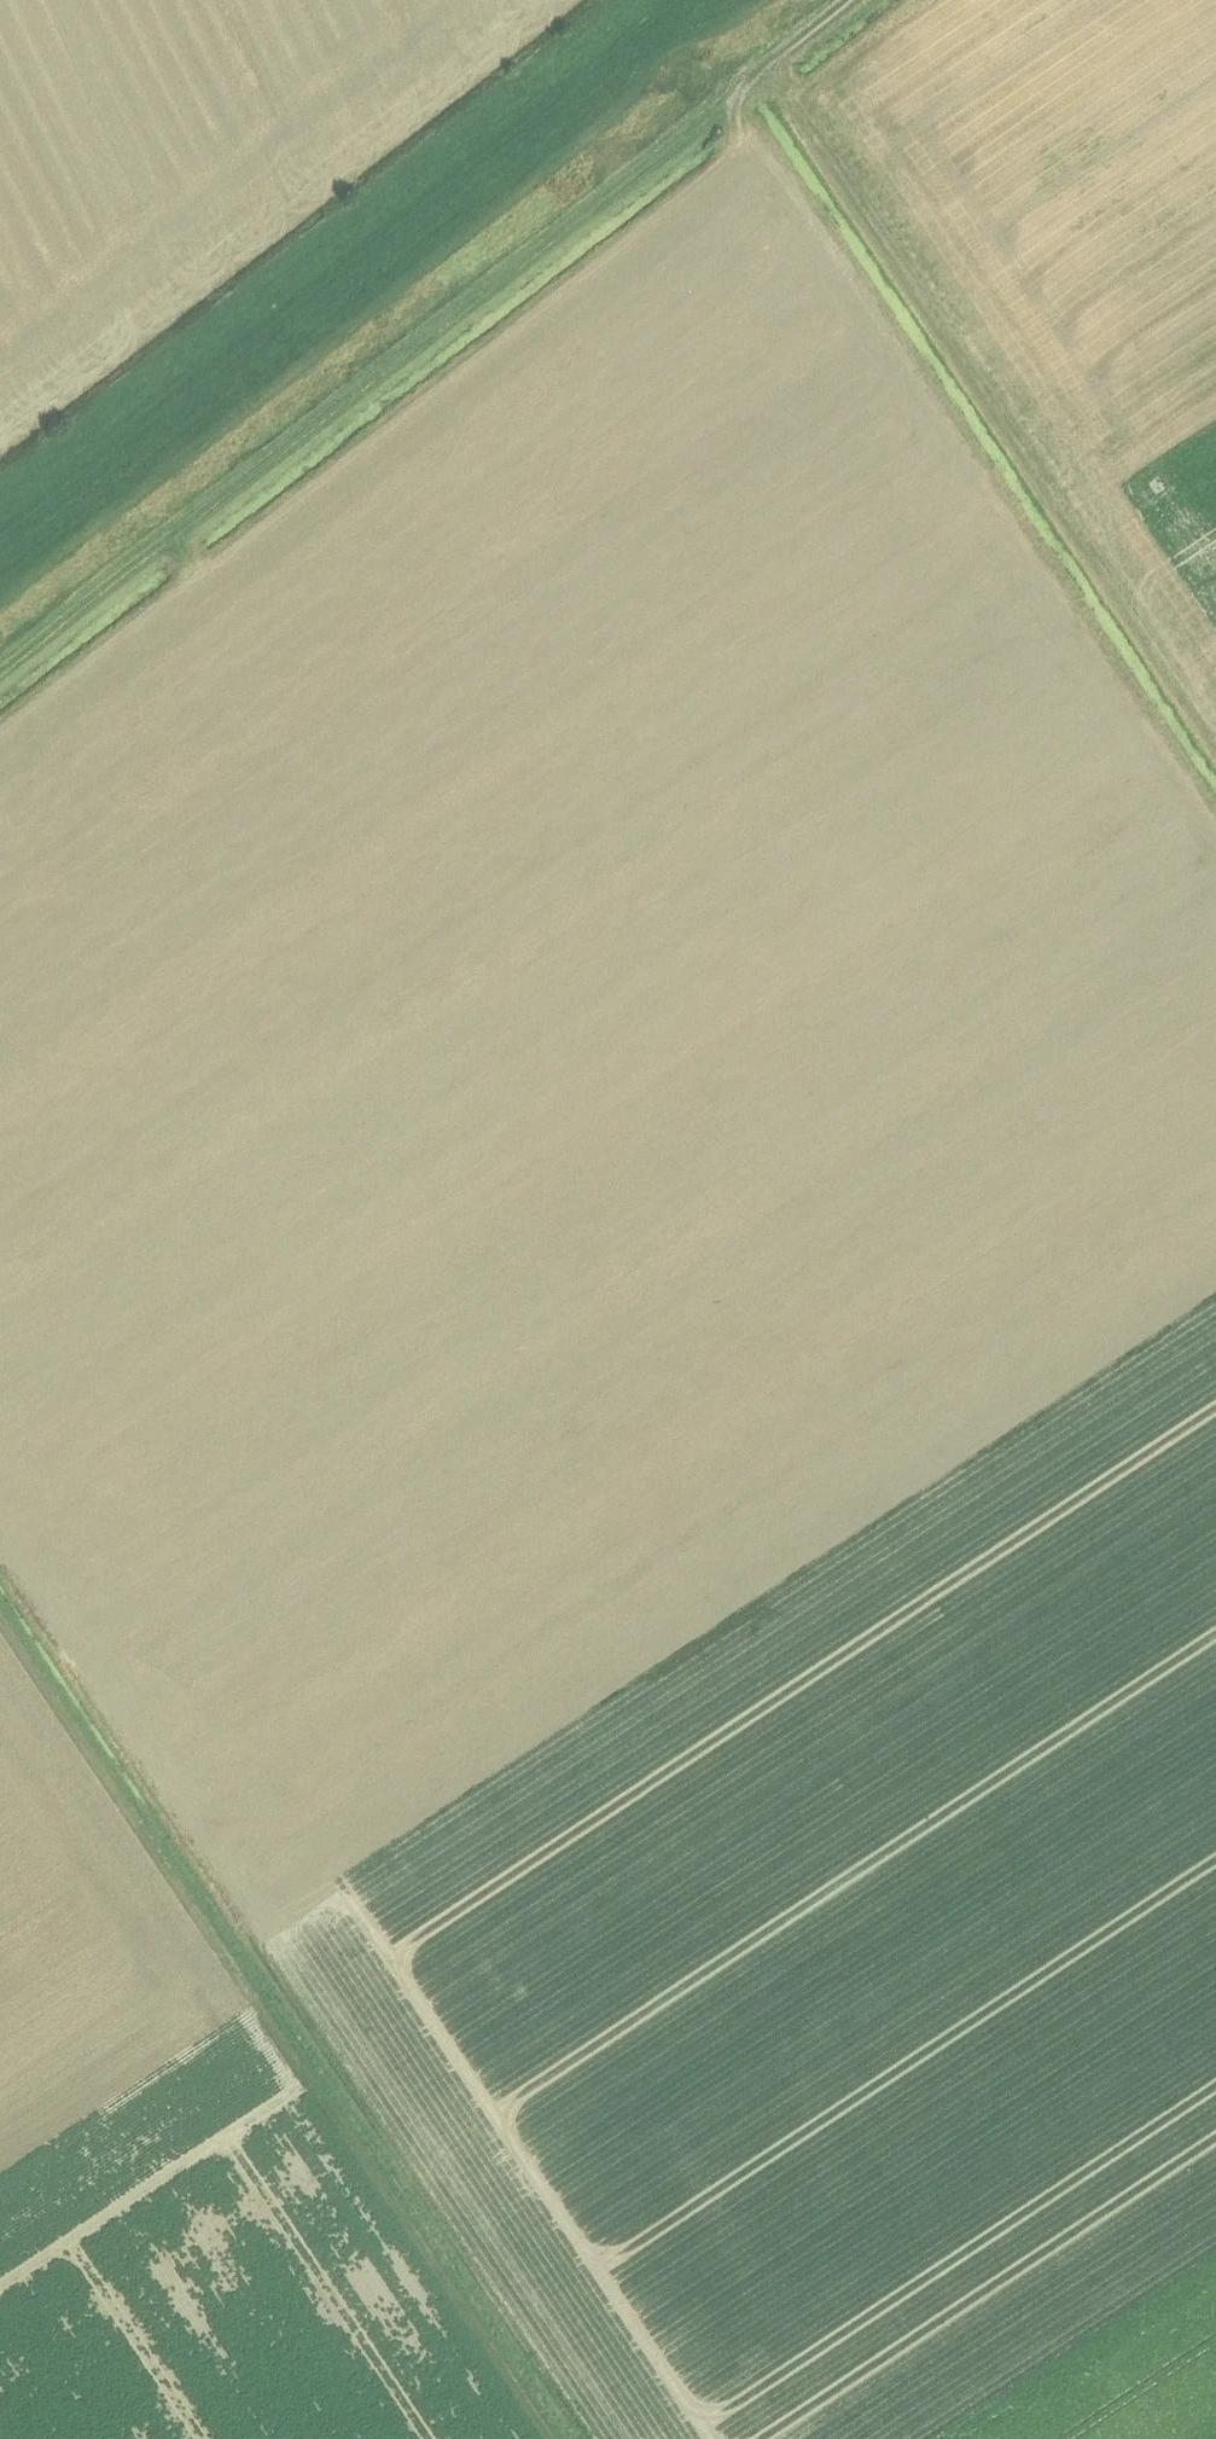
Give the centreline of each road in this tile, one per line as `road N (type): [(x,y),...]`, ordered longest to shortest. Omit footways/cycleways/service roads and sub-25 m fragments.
road 1 (track): [(0,671),(853,0)]

